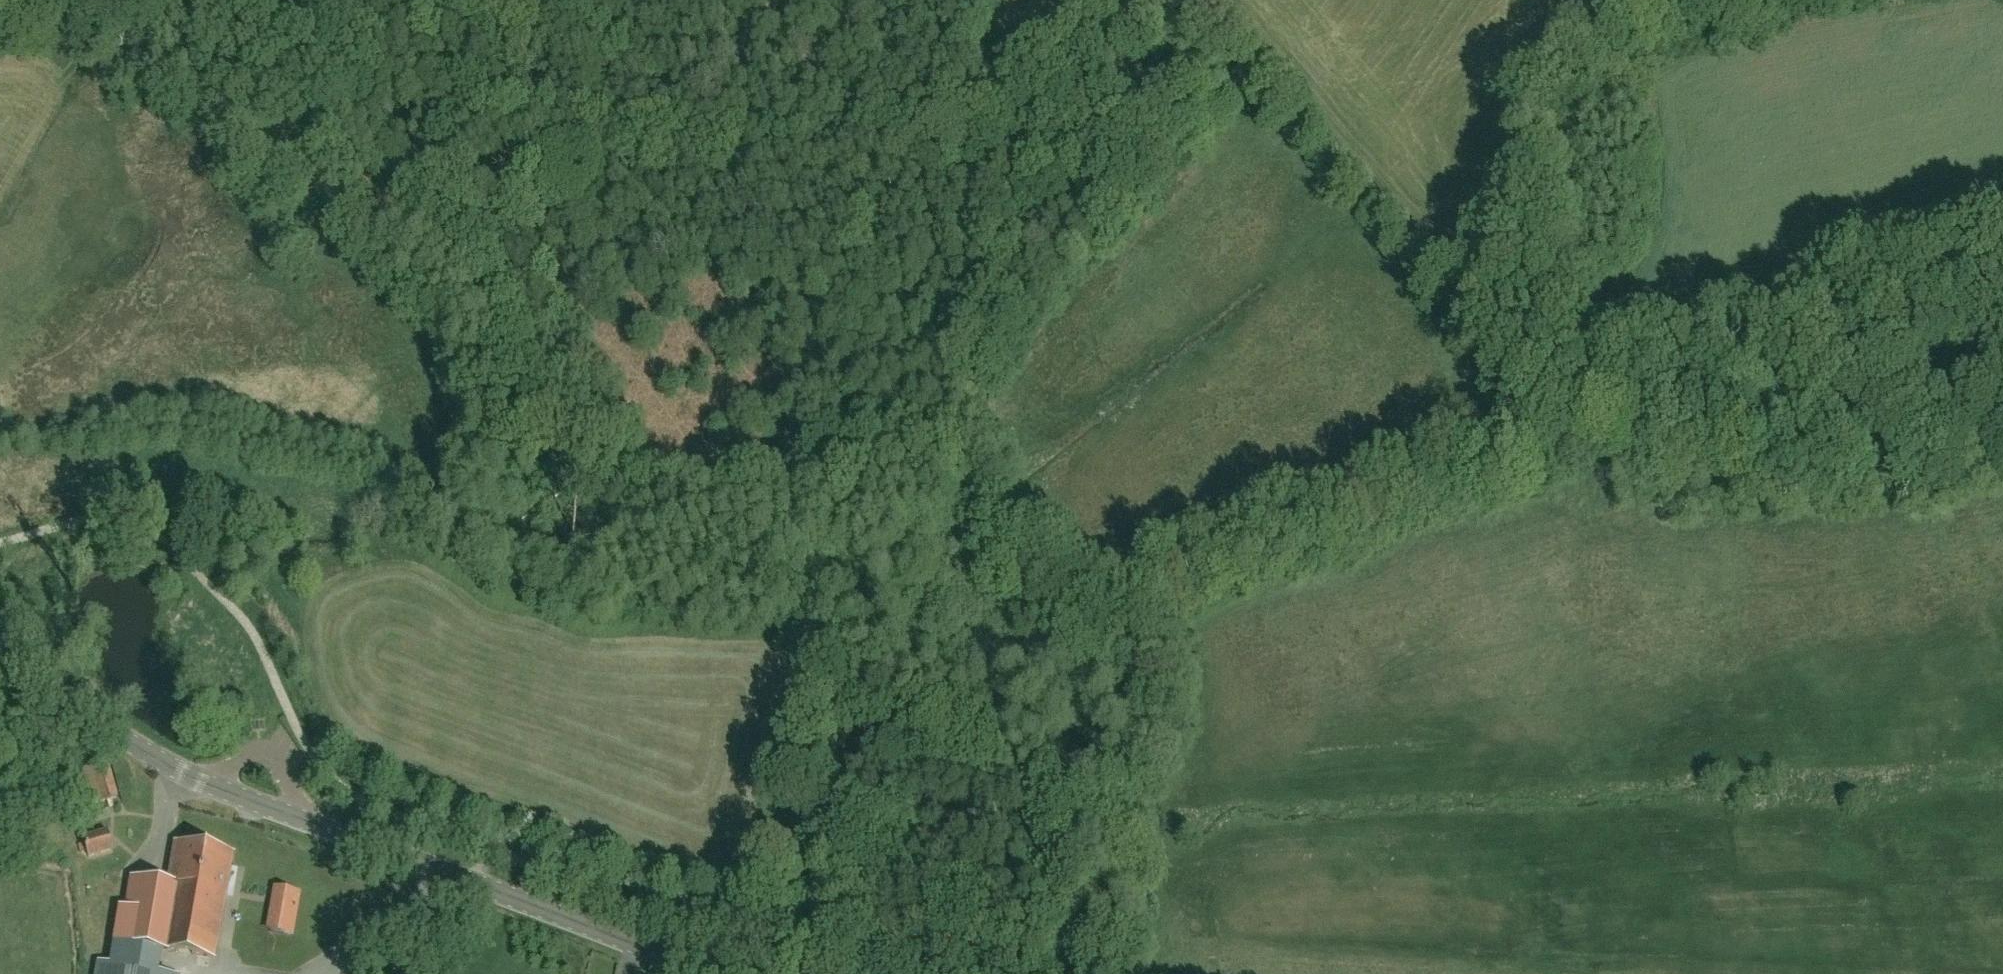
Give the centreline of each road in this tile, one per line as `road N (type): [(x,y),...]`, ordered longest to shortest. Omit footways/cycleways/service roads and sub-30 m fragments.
road 1 (secondary): [(699,973),(203,786),(0,667)]

